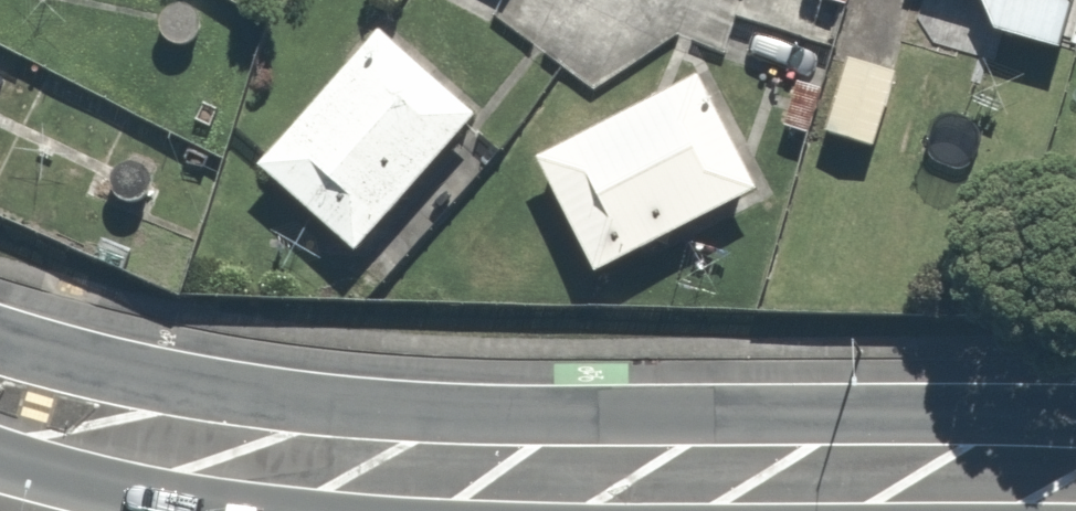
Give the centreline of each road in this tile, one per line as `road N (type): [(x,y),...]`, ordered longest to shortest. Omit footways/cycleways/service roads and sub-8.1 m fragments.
road 1 (secondary): [(0,338),(209,390),(442,414),(1075,416)]
road 2 (secondary): [(212,510),(0,459)]

